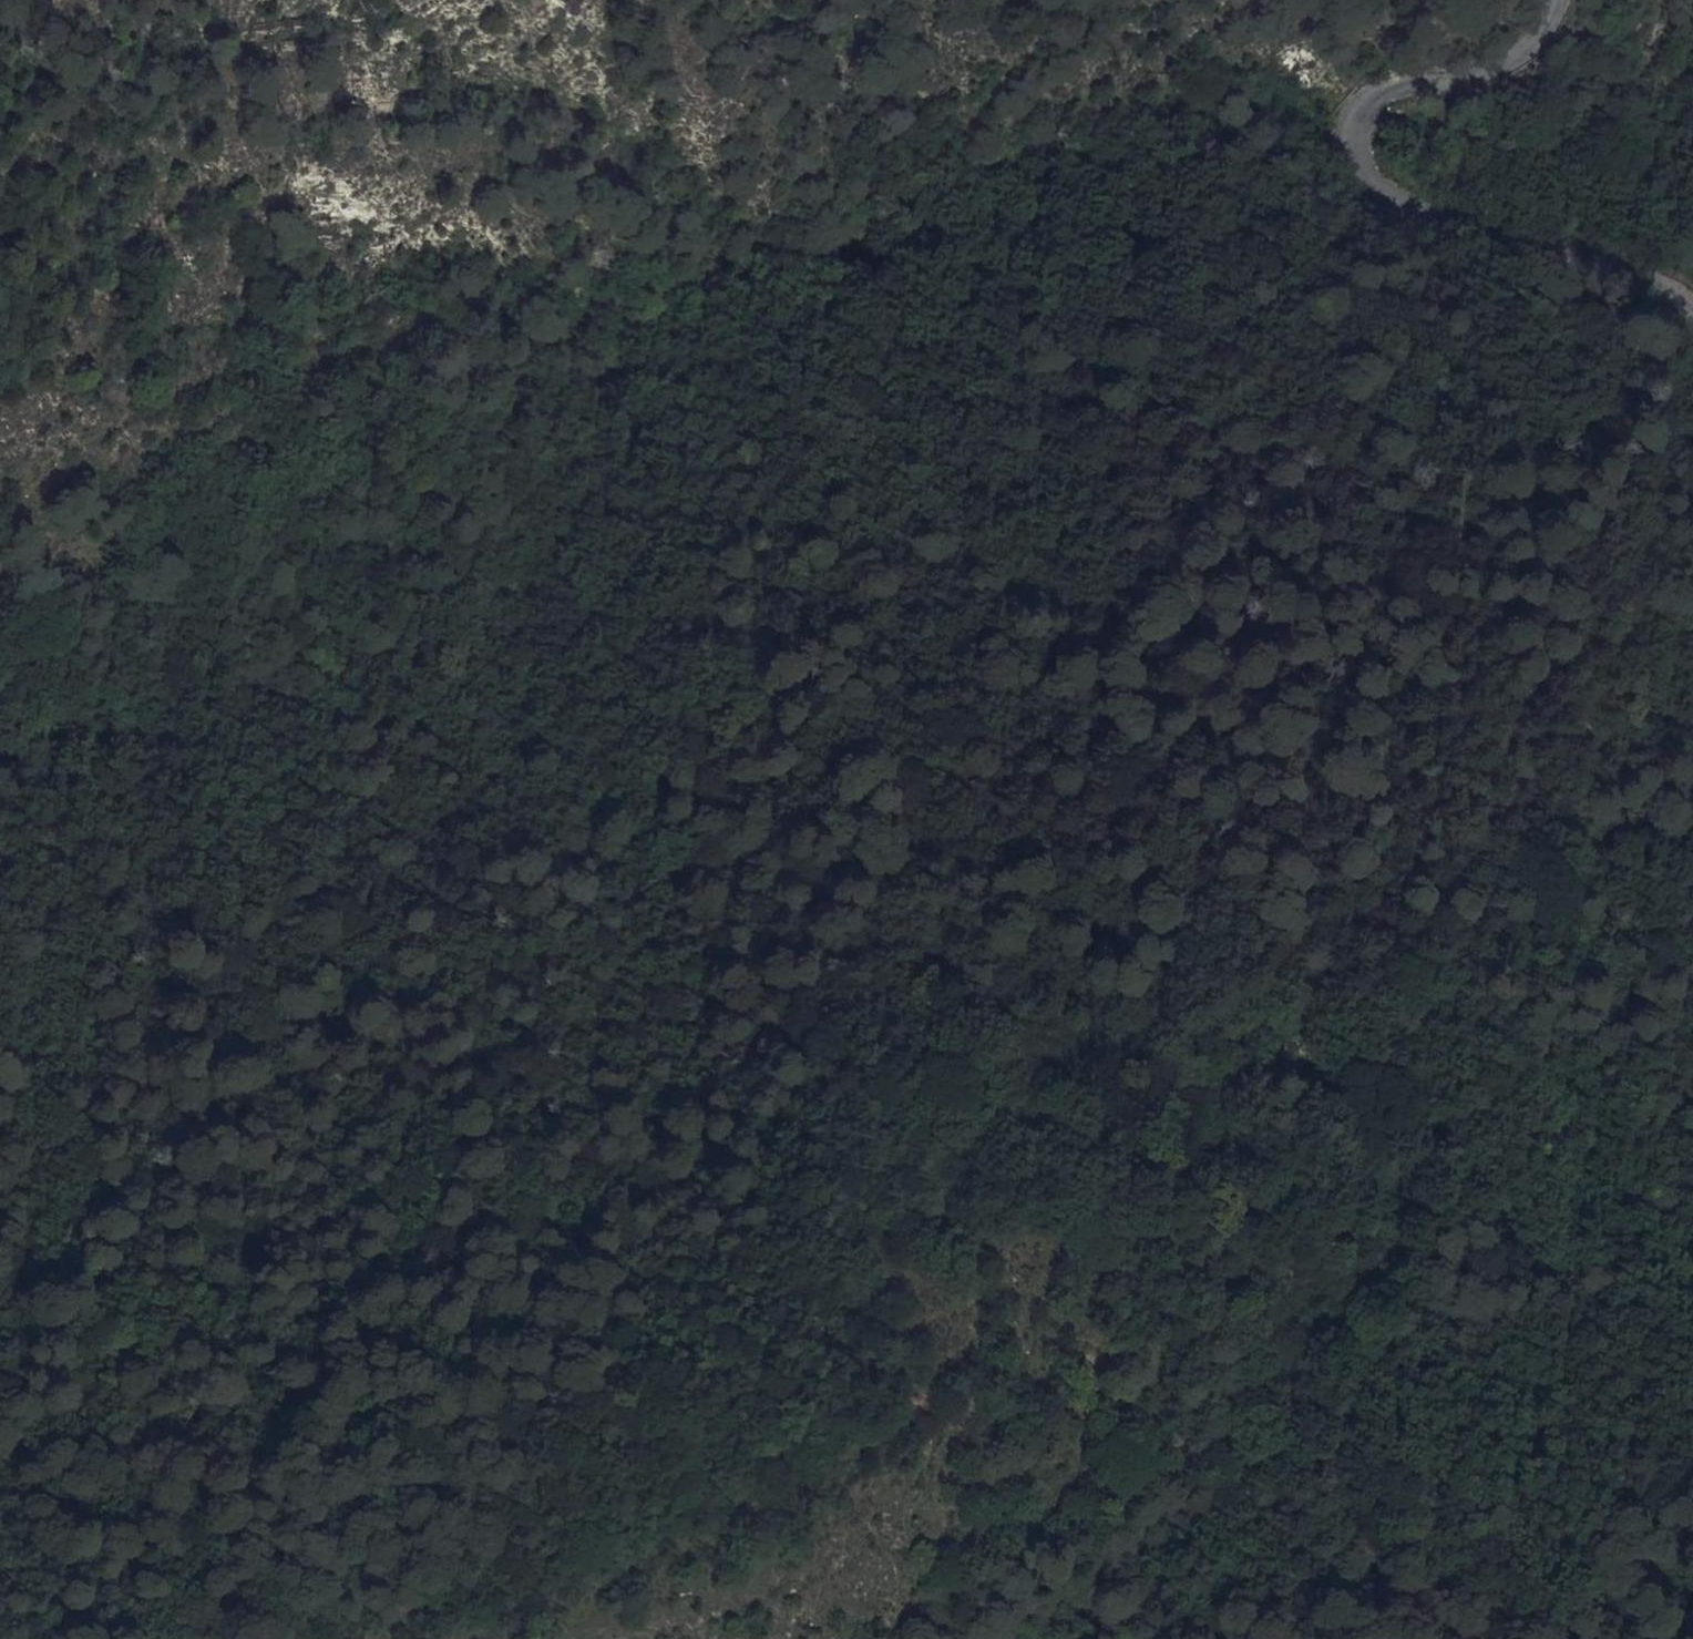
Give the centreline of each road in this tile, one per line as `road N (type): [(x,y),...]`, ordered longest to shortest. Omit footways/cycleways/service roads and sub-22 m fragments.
road 1 (unclassified): [(1555,0),(1511,52),(1457,71),(1386,78),(1352,103),(1346,144),(1379,195),(1442,233),(1637,283),(1692,317)]

